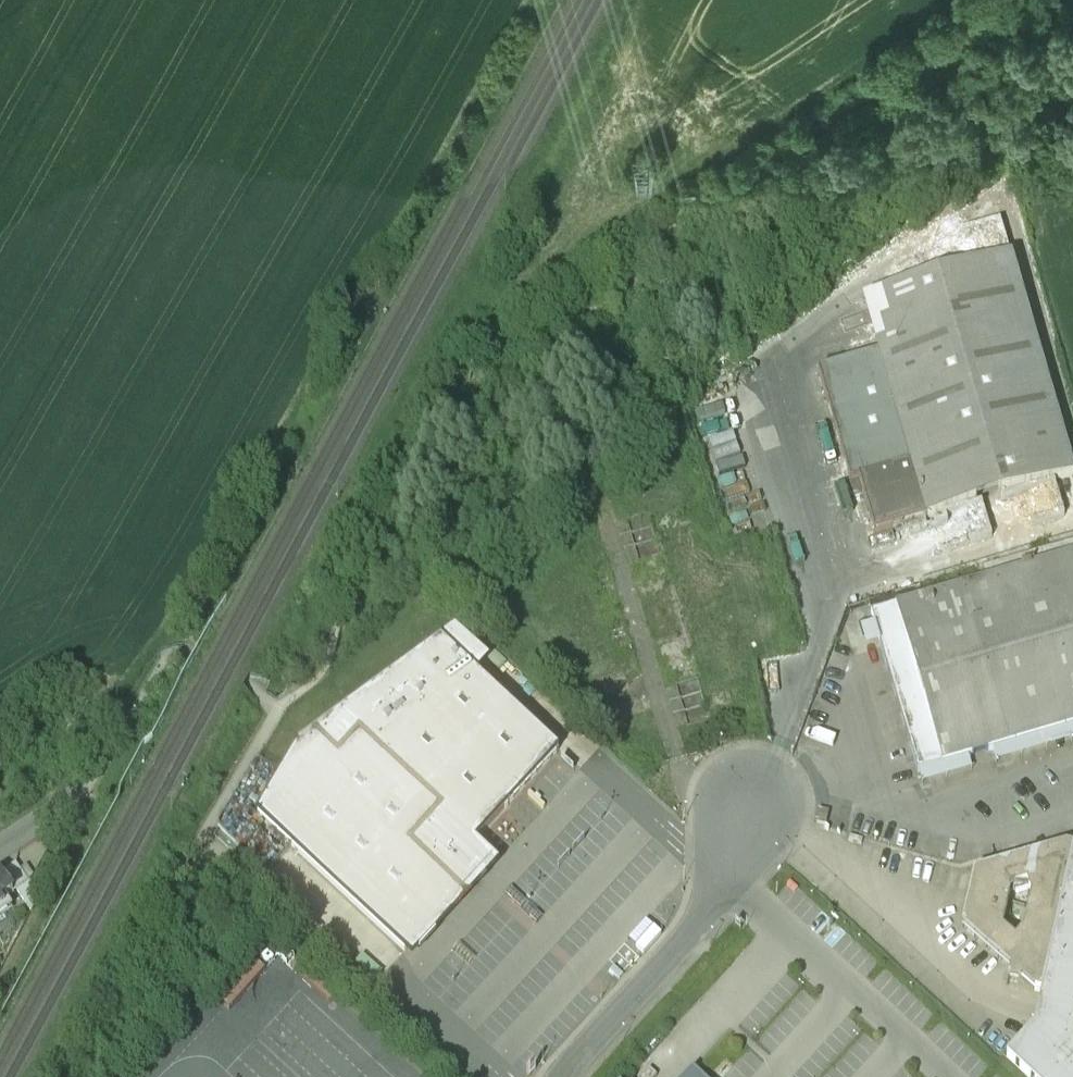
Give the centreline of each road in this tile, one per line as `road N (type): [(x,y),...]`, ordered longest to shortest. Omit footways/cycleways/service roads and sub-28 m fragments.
road 1 (unclassified): [(720,877),(696,923),(563,1076)]

